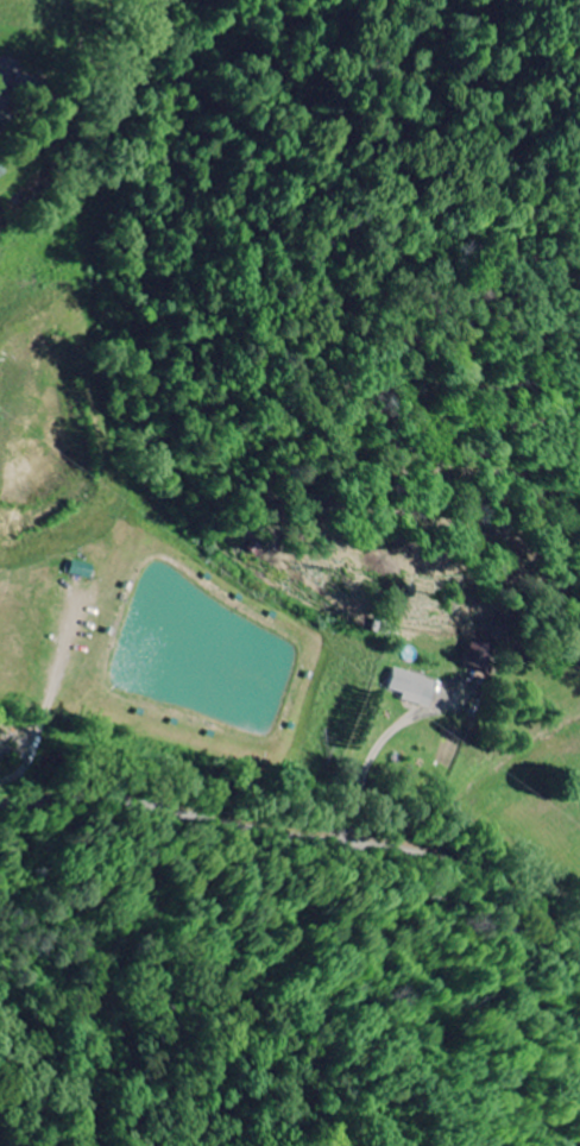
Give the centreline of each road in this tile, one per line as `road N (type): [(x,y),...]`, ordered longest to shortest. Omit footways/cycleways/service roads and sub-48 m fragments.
road 1 (residential): [(579,945),(472,876),(385,850),(272,835),(0,845)]

